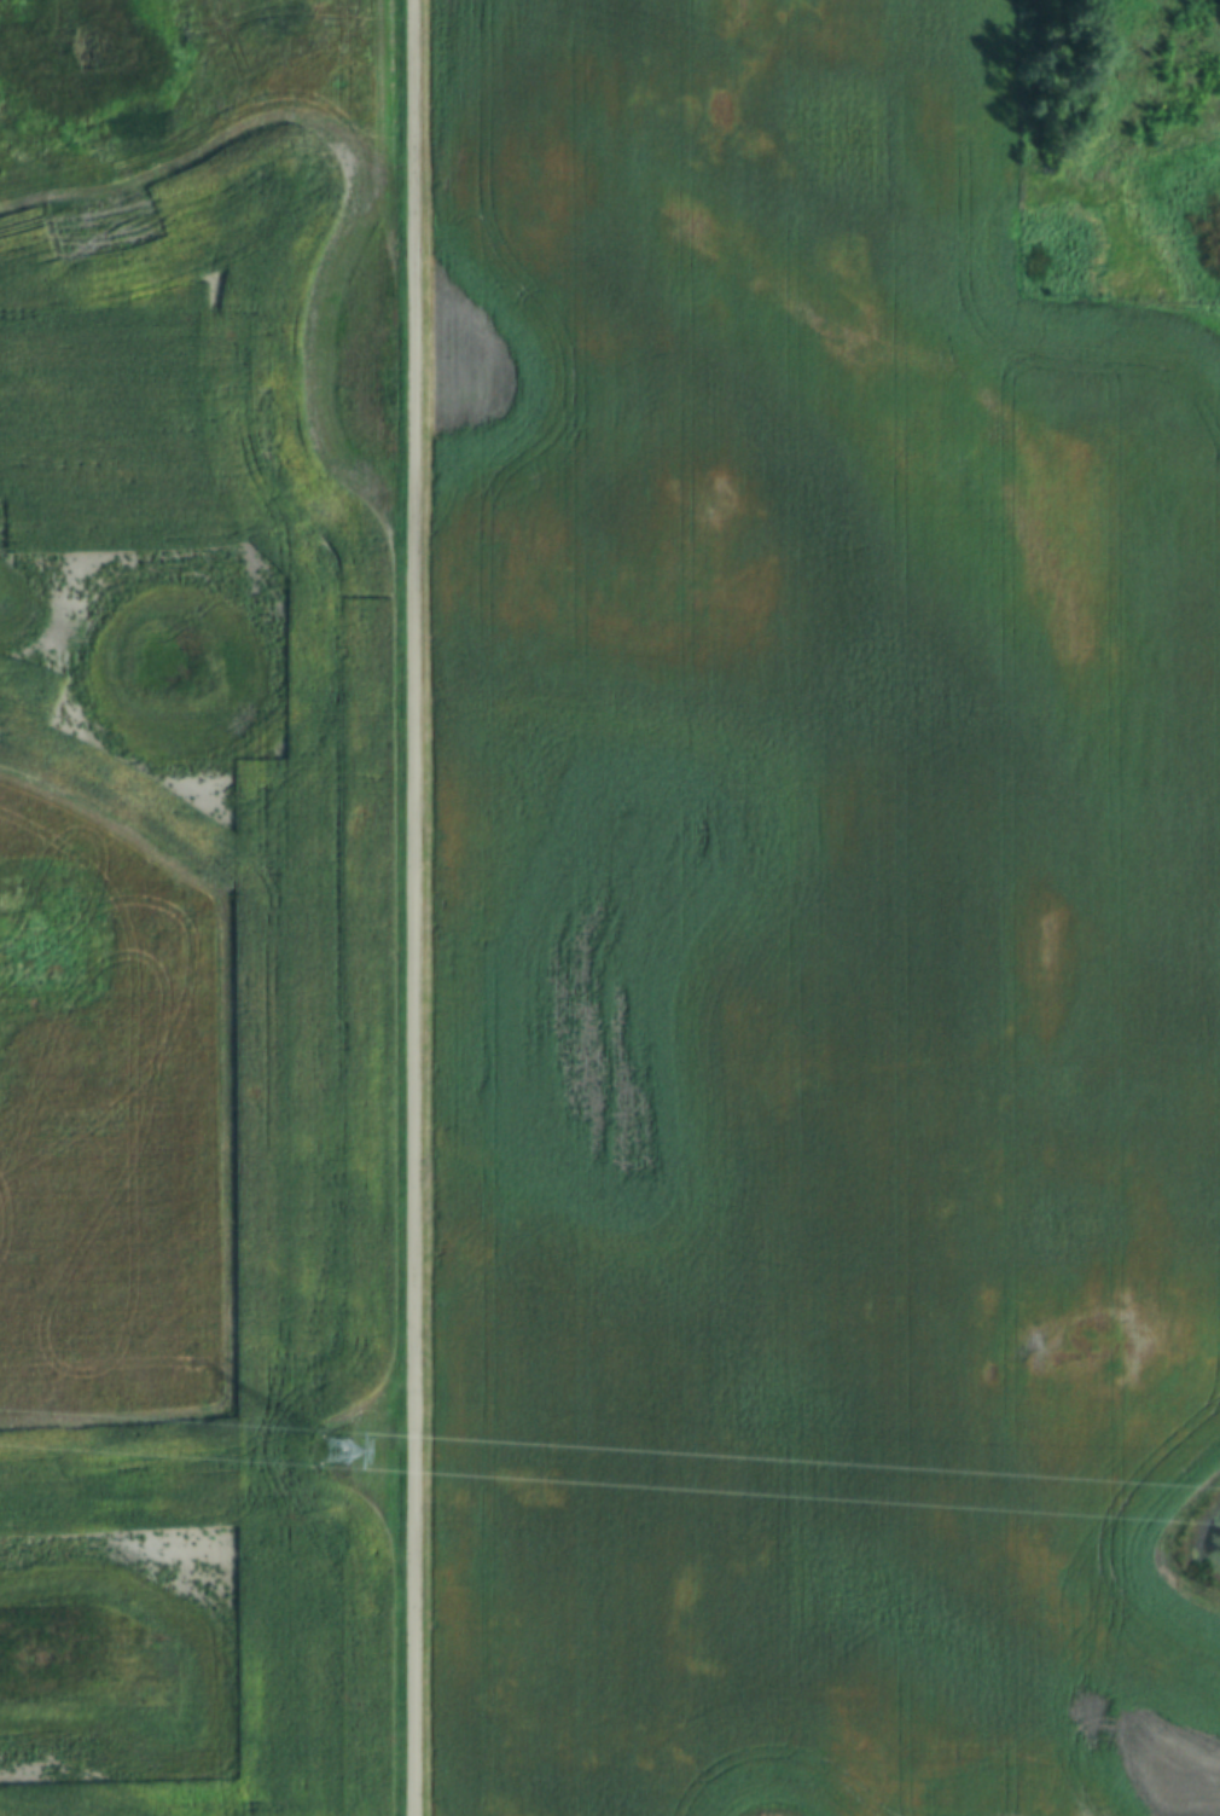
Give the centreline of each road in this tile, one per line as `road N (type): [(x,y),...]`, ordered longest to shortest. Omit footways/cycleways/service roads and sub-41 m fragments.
road 1 (residential): [(417,1815),(417,0)]

